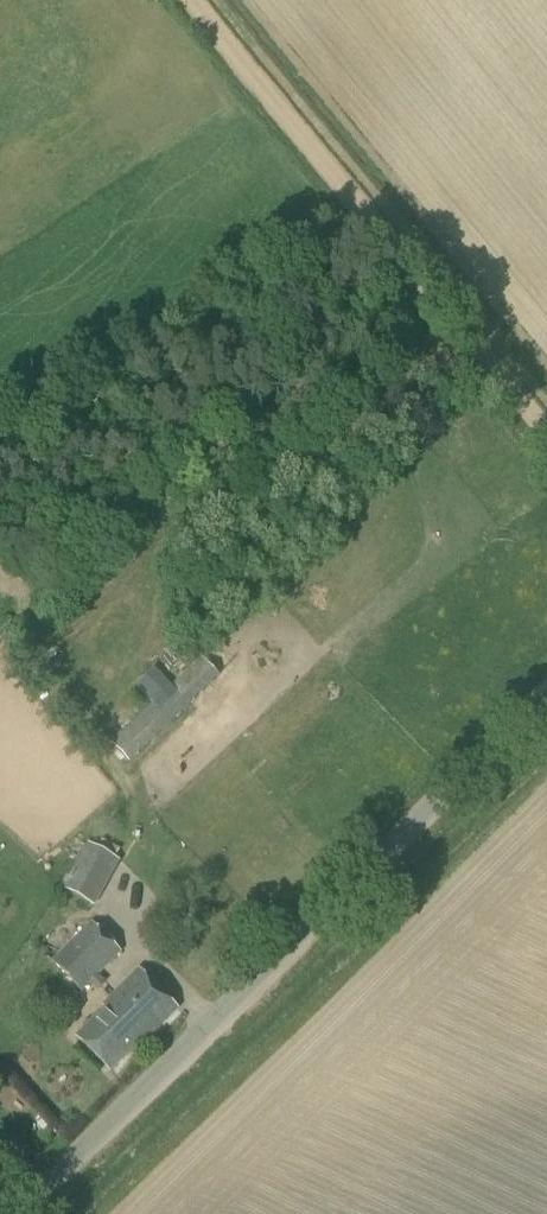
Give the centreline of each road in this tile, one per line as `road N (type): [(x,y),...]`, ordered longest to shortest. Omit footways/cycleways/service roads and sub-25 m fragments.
road 1 (unclassified): [(23,1213),(546,697)]
road 2 (track): [(403,246),(546,430)]
road 3 (track): [(209,0),(346,178)]

